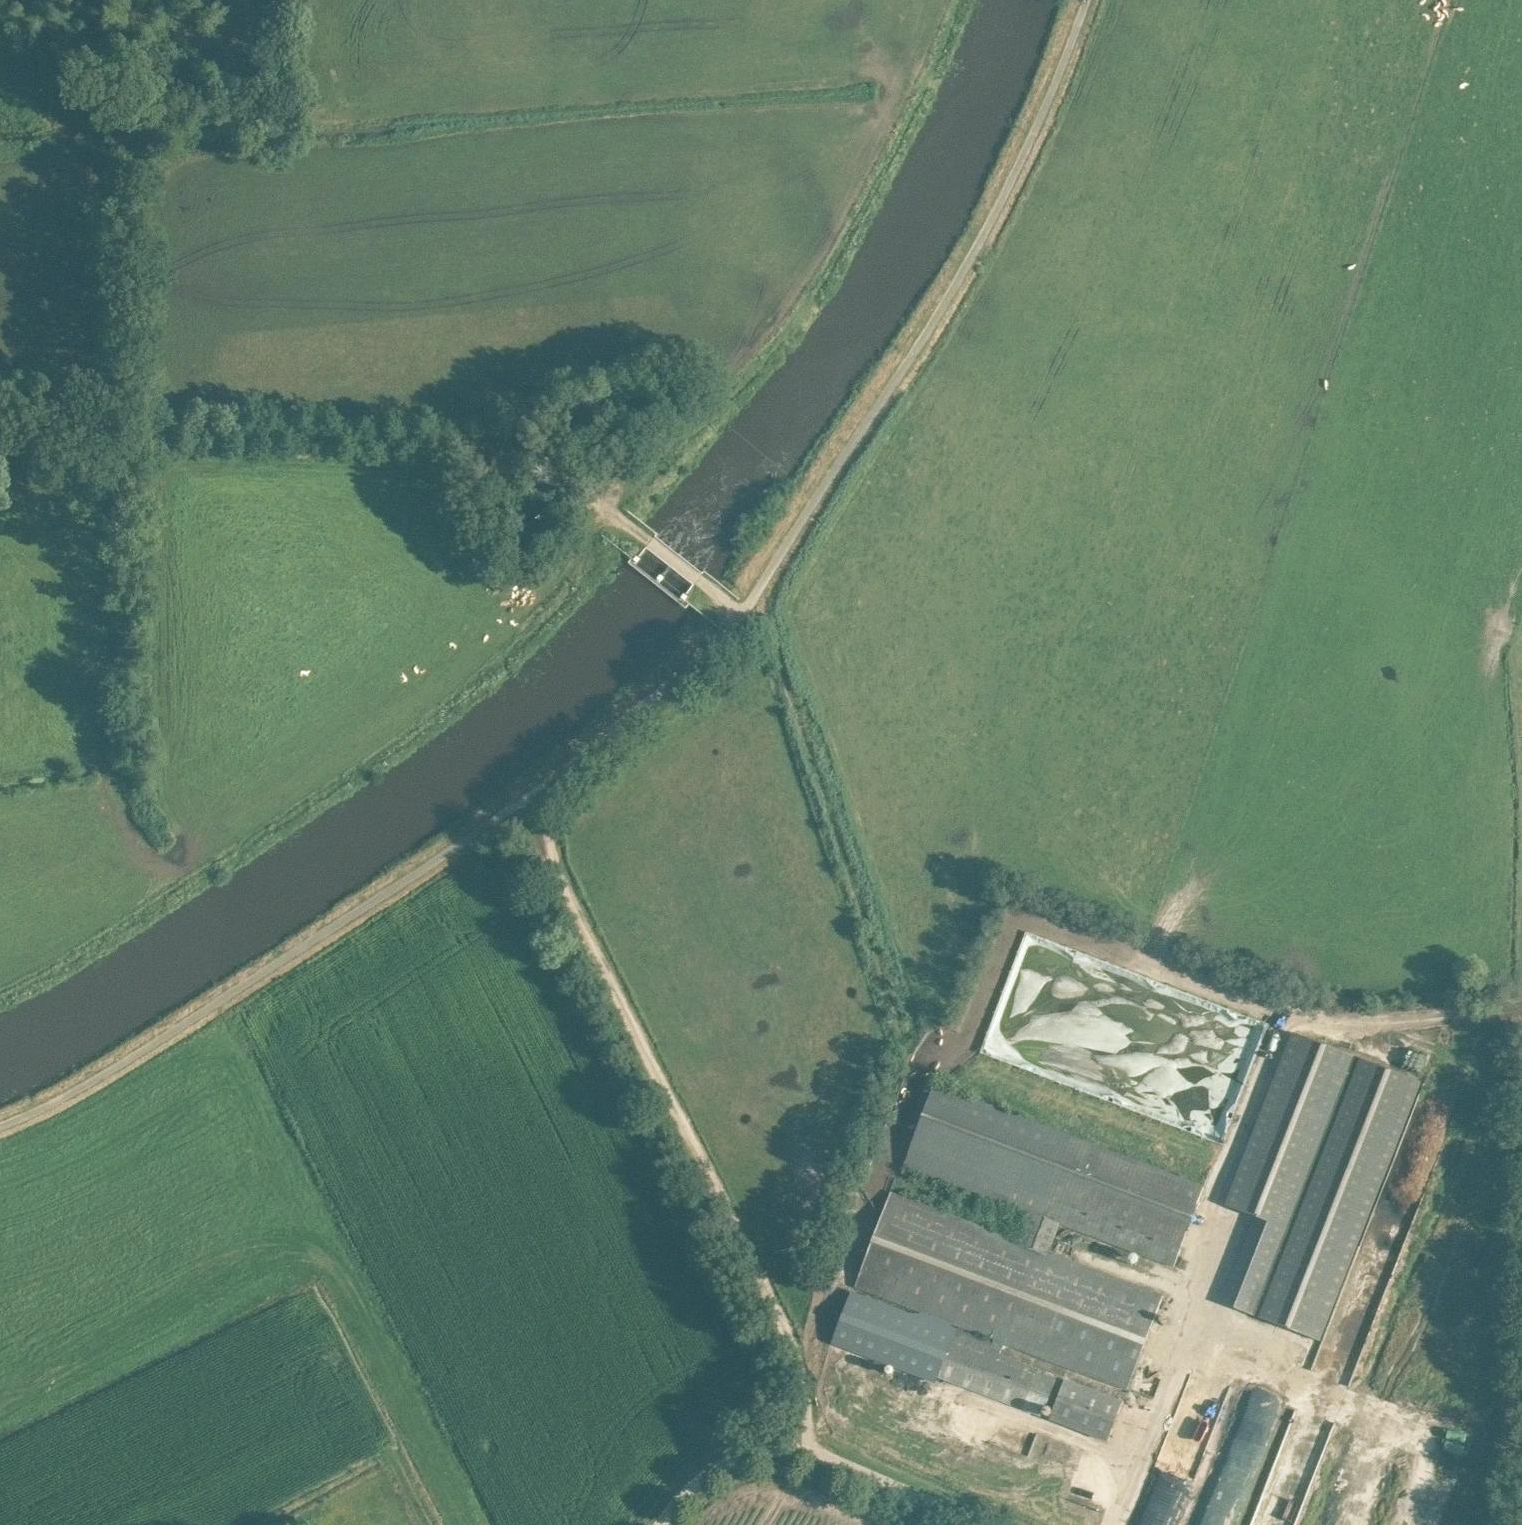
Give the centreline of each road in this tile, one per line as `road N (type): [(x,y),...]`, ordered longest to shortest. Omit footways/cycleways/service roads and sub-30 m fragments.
road 1 (track): [(743,617),(589,493),(513,451),(155,427),(0,439)]
road 2 (track): [(525,802),(783,1333),(806,1398),(804,1449)]
road 3 (unclassified): [(979,1524),(804,1449),(755,1453),(713,1471),(663,1524)]

